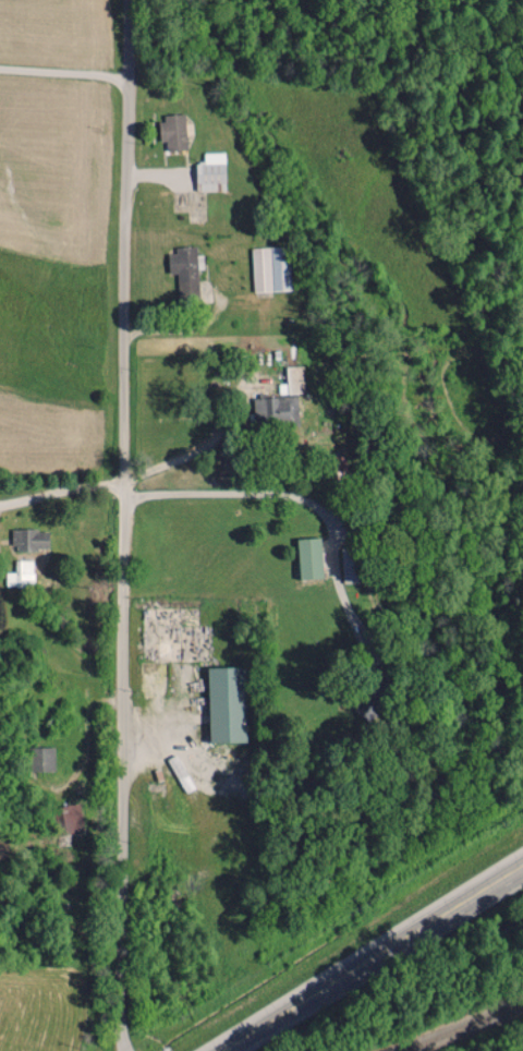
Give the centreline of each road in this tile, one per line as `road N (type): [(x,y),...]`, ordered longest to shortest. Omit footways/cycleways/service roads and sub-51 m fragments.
road 1 (residential): [(123,1050),(115,1012),(130,0)]
road 2 (primary): [(217,1050),(522,863)]
road 3 (residential): [(0,509),(126,472)]

